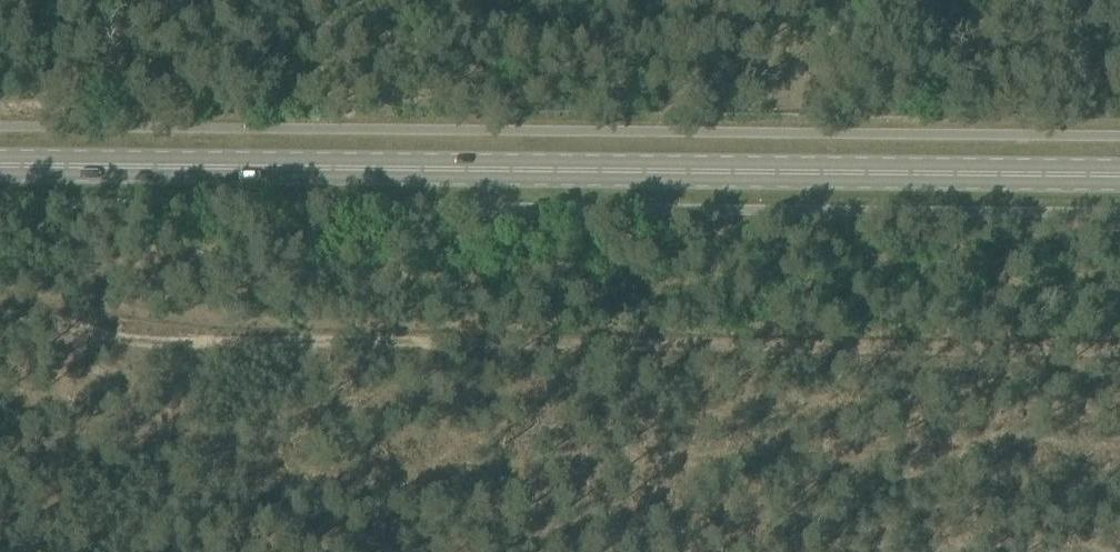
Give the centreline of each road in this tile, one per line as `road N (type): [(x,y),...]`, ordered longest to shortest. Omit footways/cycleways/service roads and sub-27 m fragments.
road 1 (track): [(1119,350),(250,342),(95,337),(0,312)]
road 2 (primary): [(0,165),(1119,174)]

